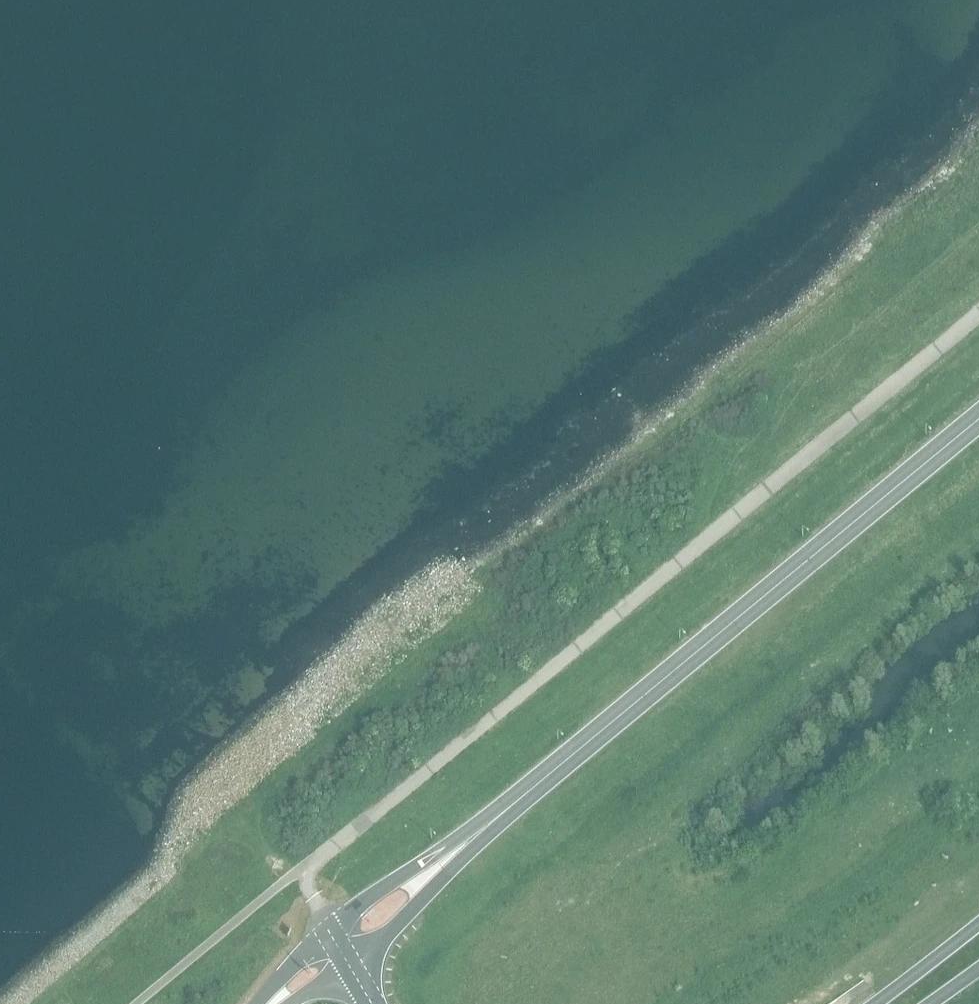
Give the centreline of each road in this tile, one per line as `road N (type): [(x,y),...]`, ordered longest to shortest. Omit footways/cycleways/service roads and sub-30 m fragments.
road 1 (trunk): [(978,422),(463,845)]
road 2 (trunk): [(351,967),(463,845)]
road 3 (trunk): [(463,845),(393,881),(330,929)]
road 4 (trunk): [(978,924),(876,1003)]

